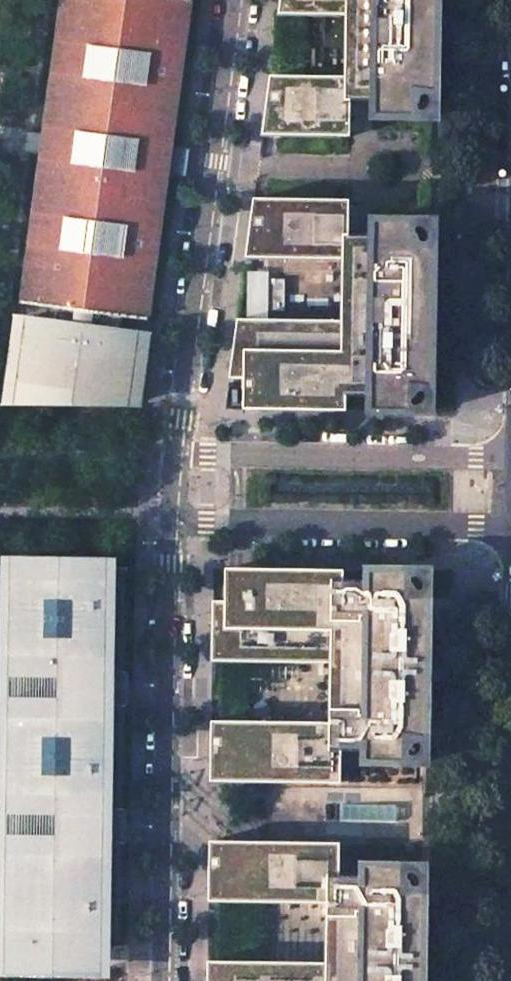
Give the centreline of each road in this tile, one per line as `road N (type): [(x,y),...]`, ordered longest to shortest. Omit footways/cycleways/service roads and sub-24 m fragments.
road 1 (residential): [(169,522),(161,980)]
road 2 (residential): [(236,0),(173,453)]
road 3 (residential): [(169,522),(470,526),(510,499)]
road 4 (residential): [(510,474),(468,459),(173,453)]

